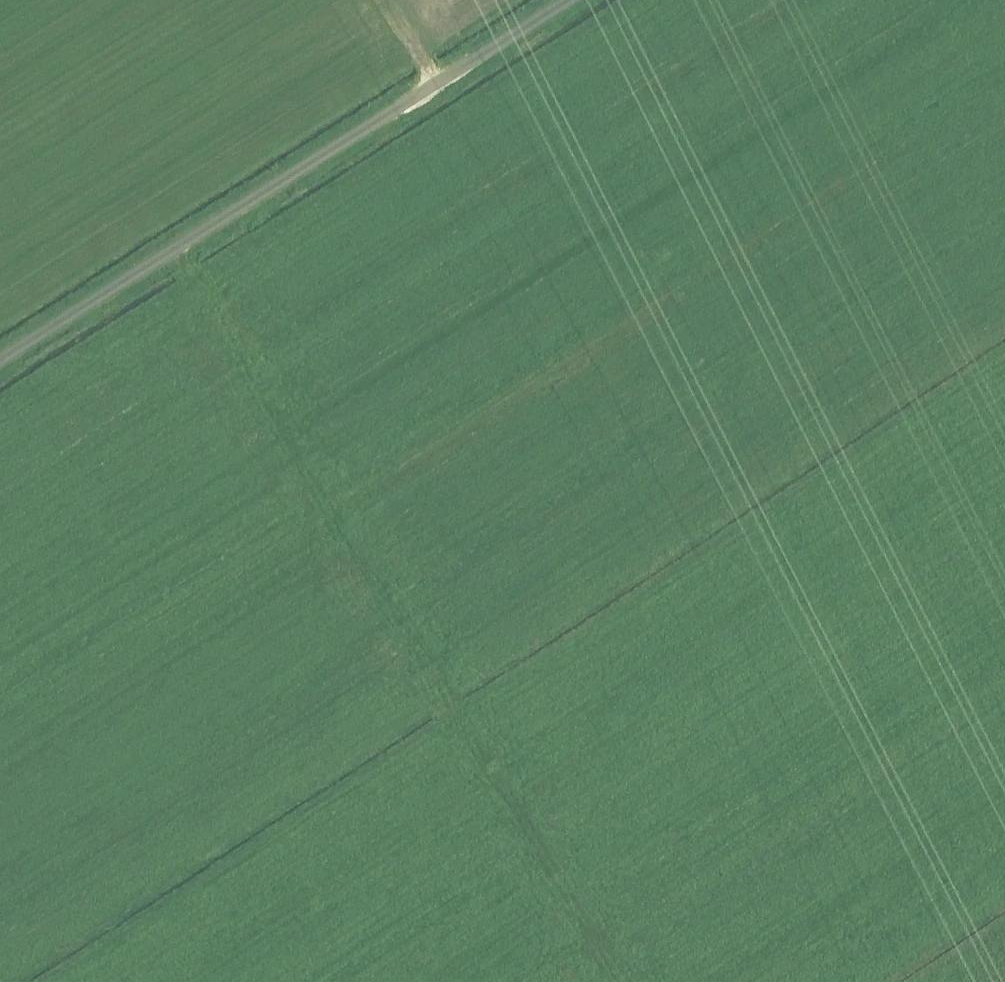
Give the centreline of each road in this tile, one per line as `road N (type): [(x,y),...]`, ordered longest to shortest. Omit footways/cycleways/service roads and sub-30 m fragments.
road 1 (unclassified): [(0,362),(575,0)]

